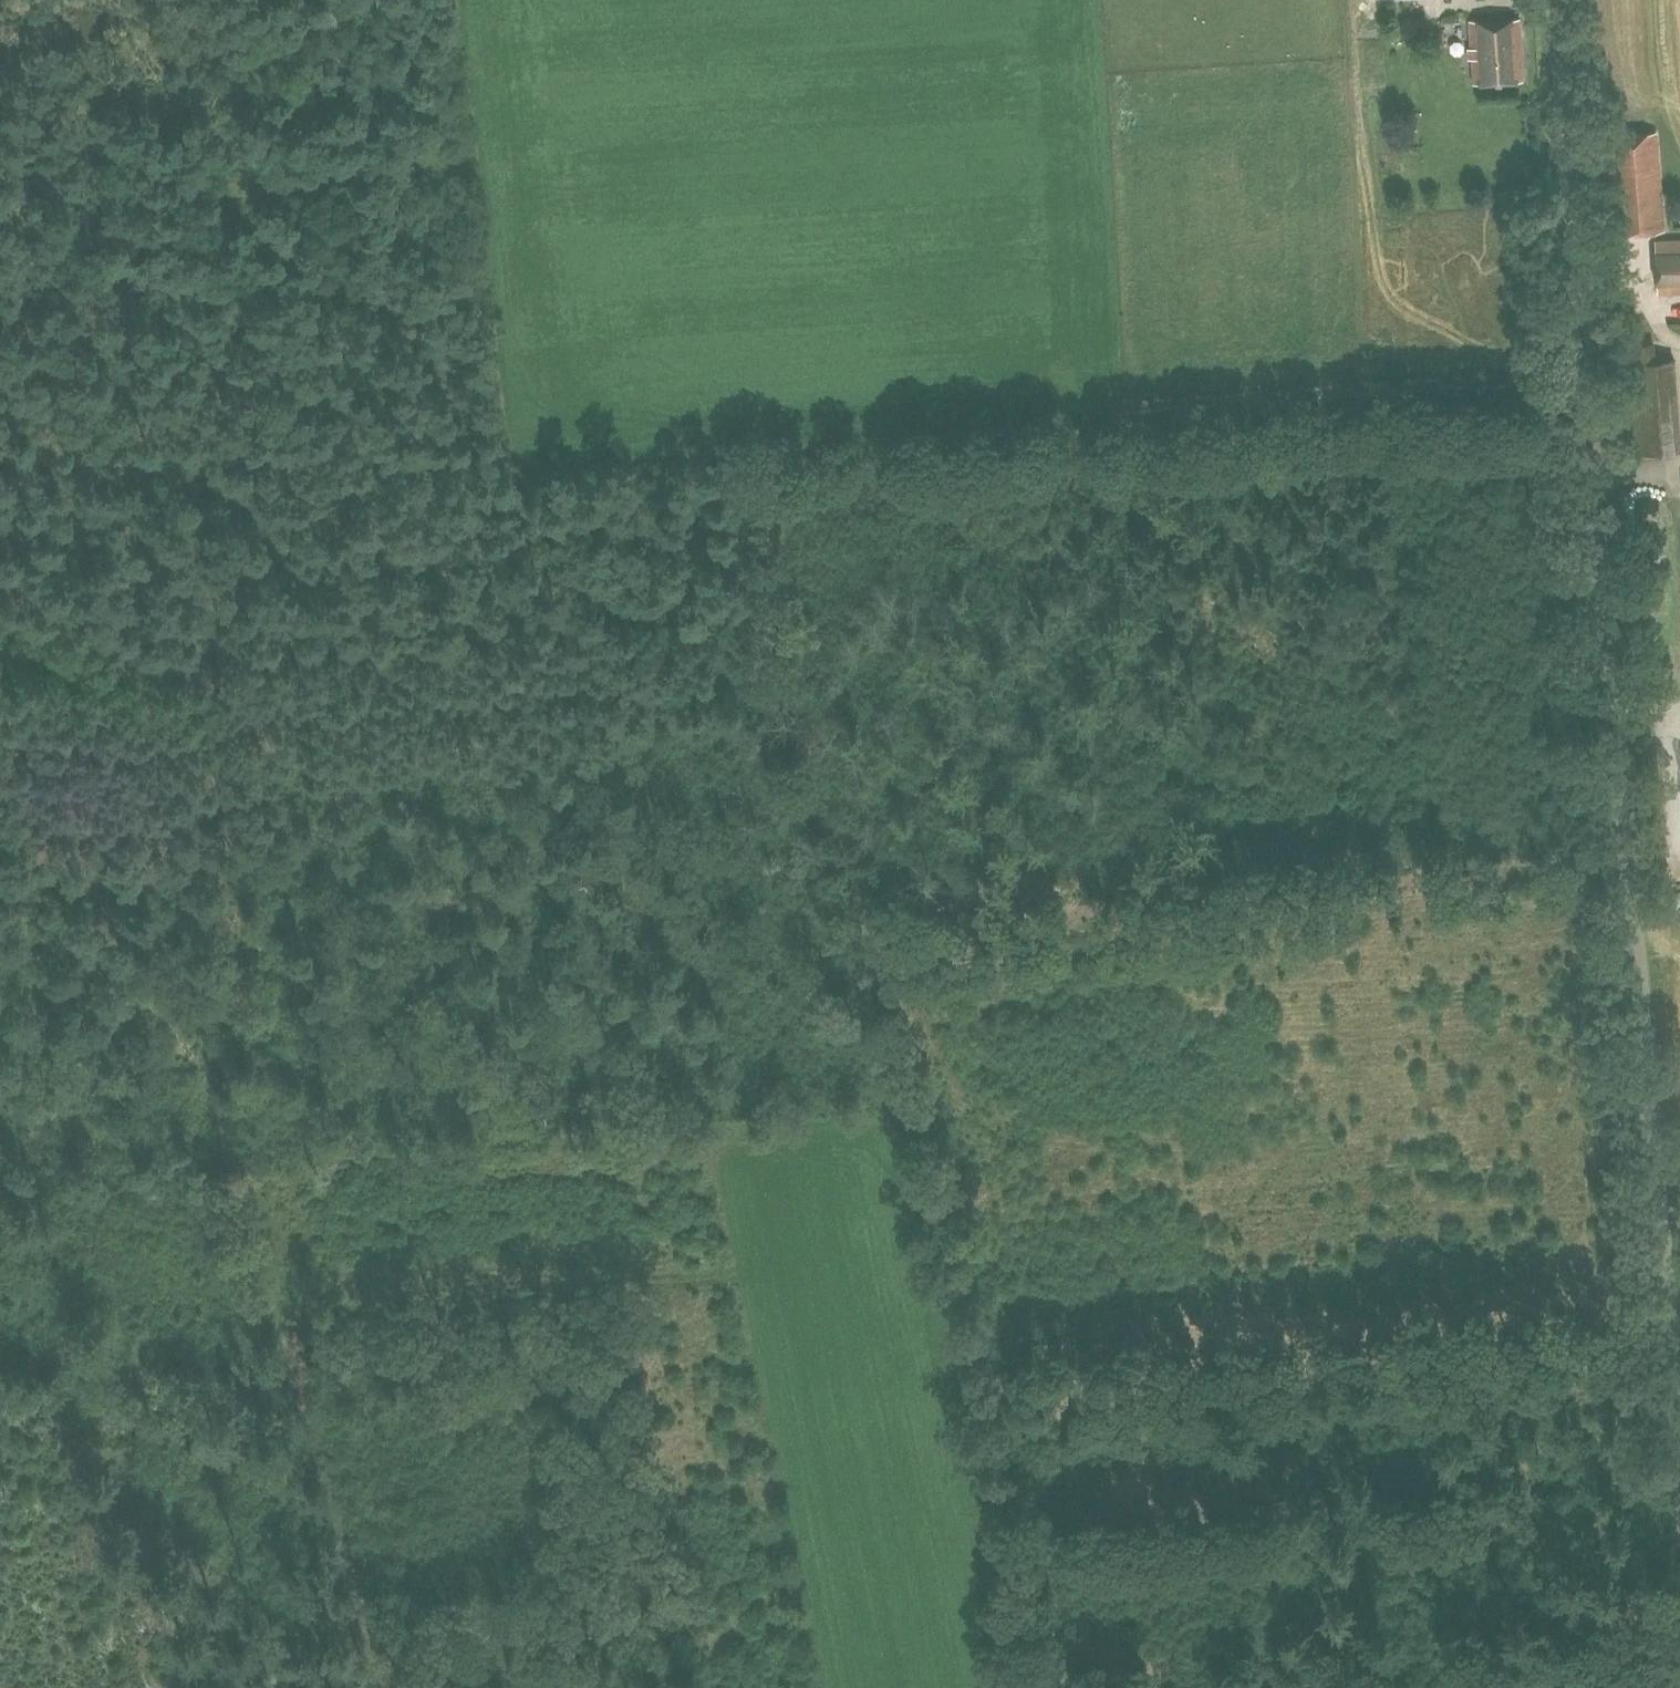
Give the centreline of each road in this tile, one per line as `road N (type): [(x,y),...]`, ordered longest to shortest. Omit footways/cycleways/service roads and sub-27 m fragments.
road 1 (unclassified): [(1679,1445),(1557,0)]

